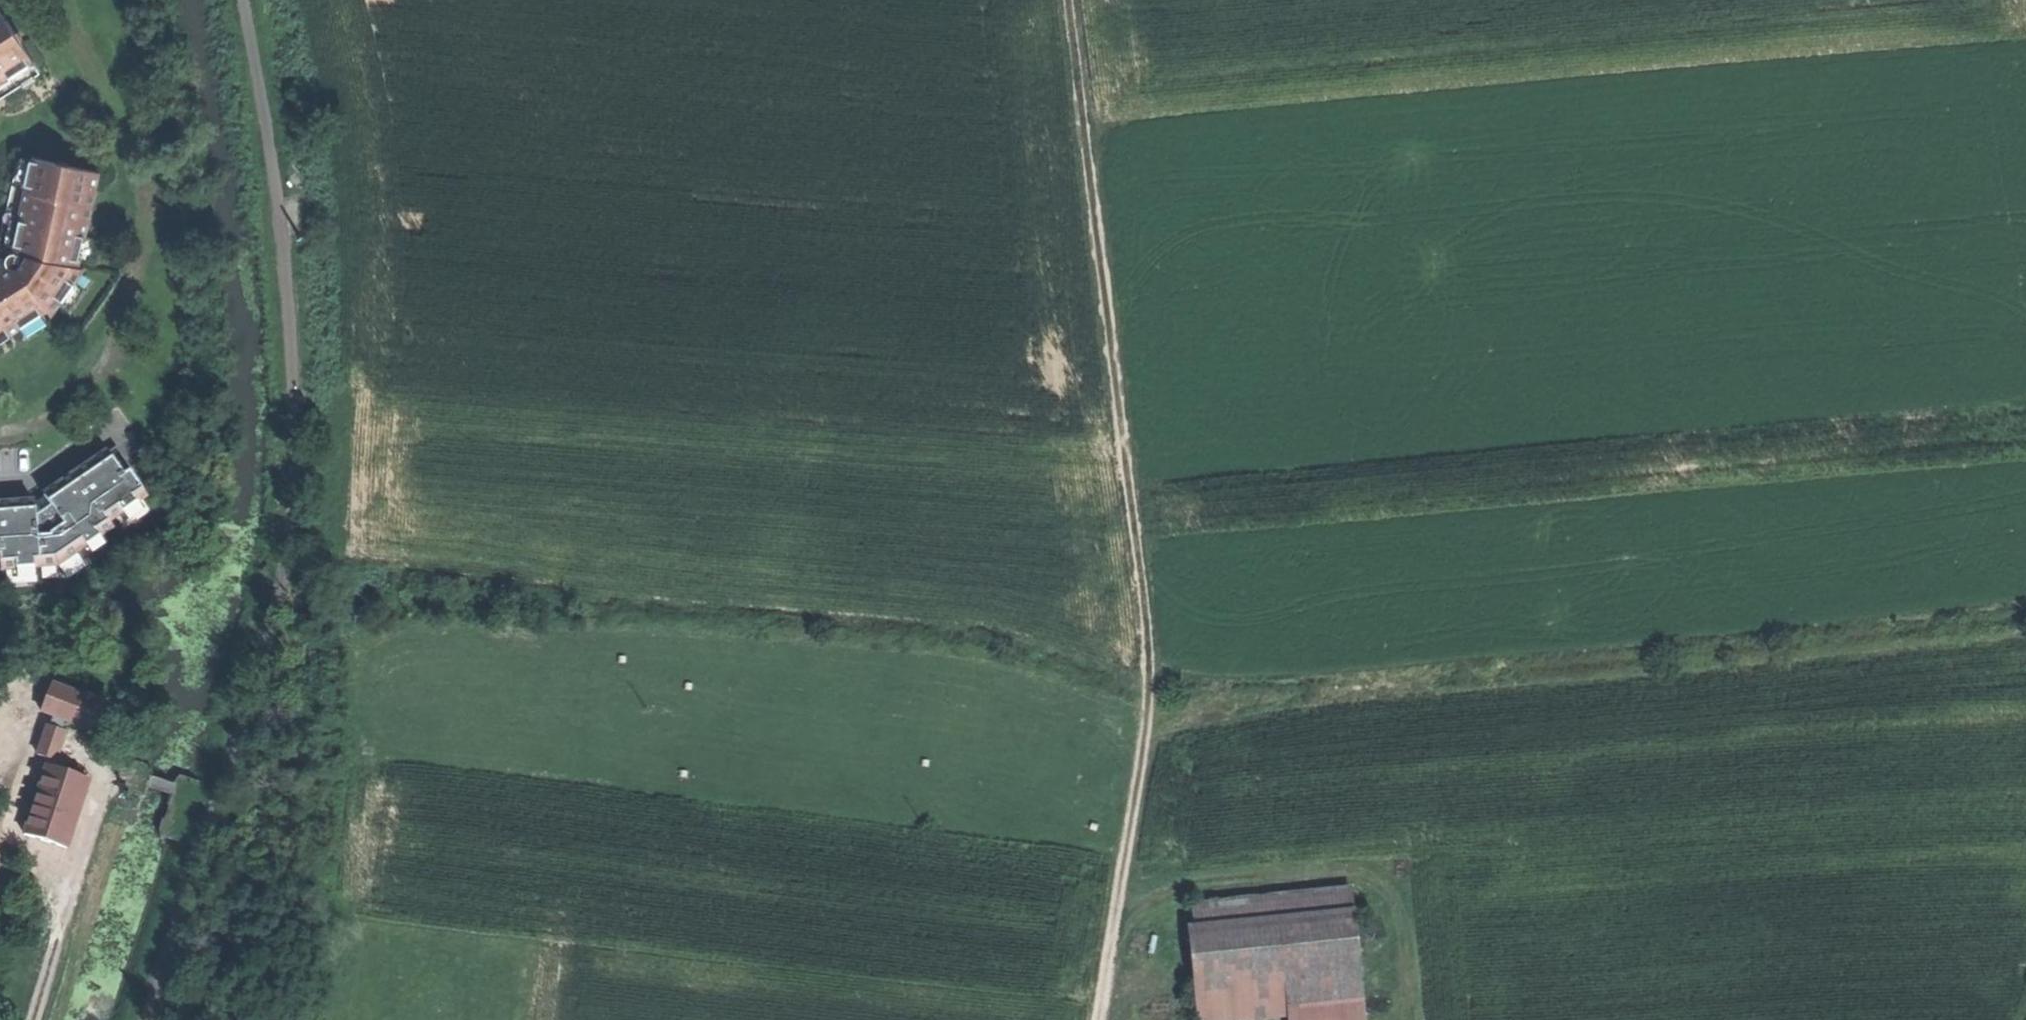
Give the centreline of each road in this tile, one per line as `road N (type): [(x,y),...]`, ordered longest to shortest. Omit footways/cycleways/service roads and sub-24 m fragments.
road 1 (track): [(1069,0),(1153,648),(1116,936)]

